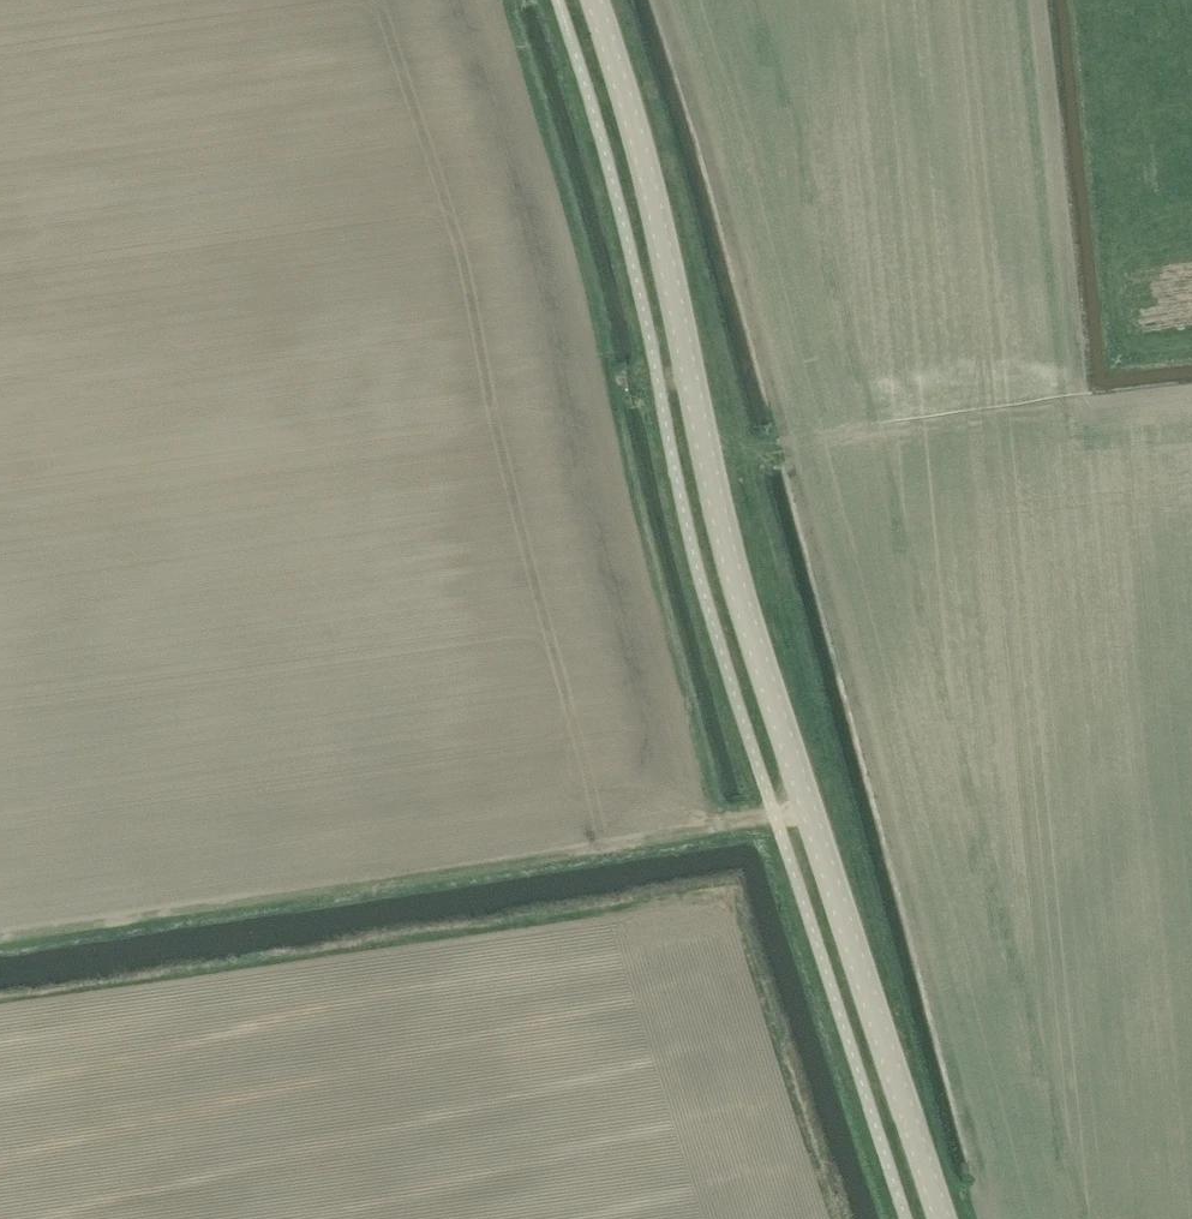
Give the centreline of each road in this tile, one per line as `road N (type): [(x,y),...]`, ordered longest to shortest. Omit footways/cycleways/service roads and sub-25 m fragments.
road 1 (tertiary): [(944,1218),(755,651),(653,195),(597,0)]
road 2 (track): [(807,810),(0,932)]

